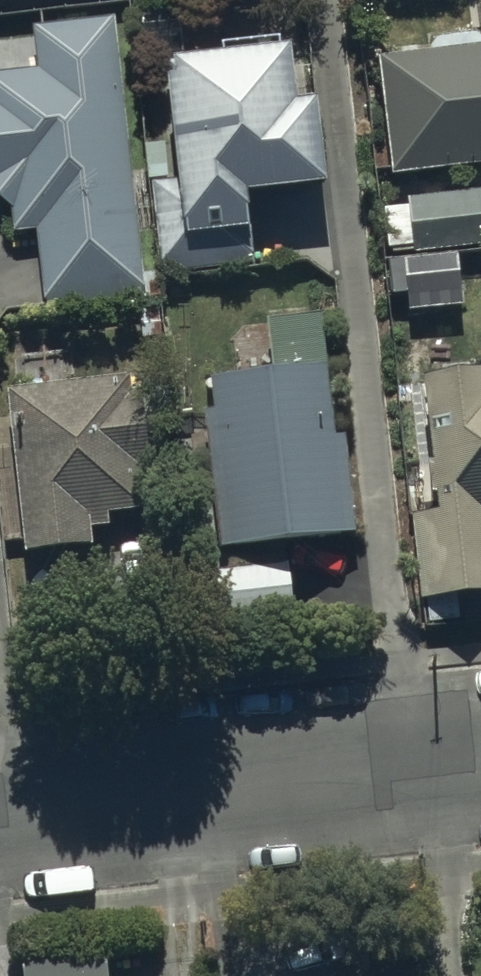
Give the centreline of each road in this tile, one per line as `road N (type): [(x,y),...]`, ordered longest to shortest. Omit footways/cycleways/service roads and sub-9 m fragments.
road 1 (residential): [(0,811),(480,757)]

